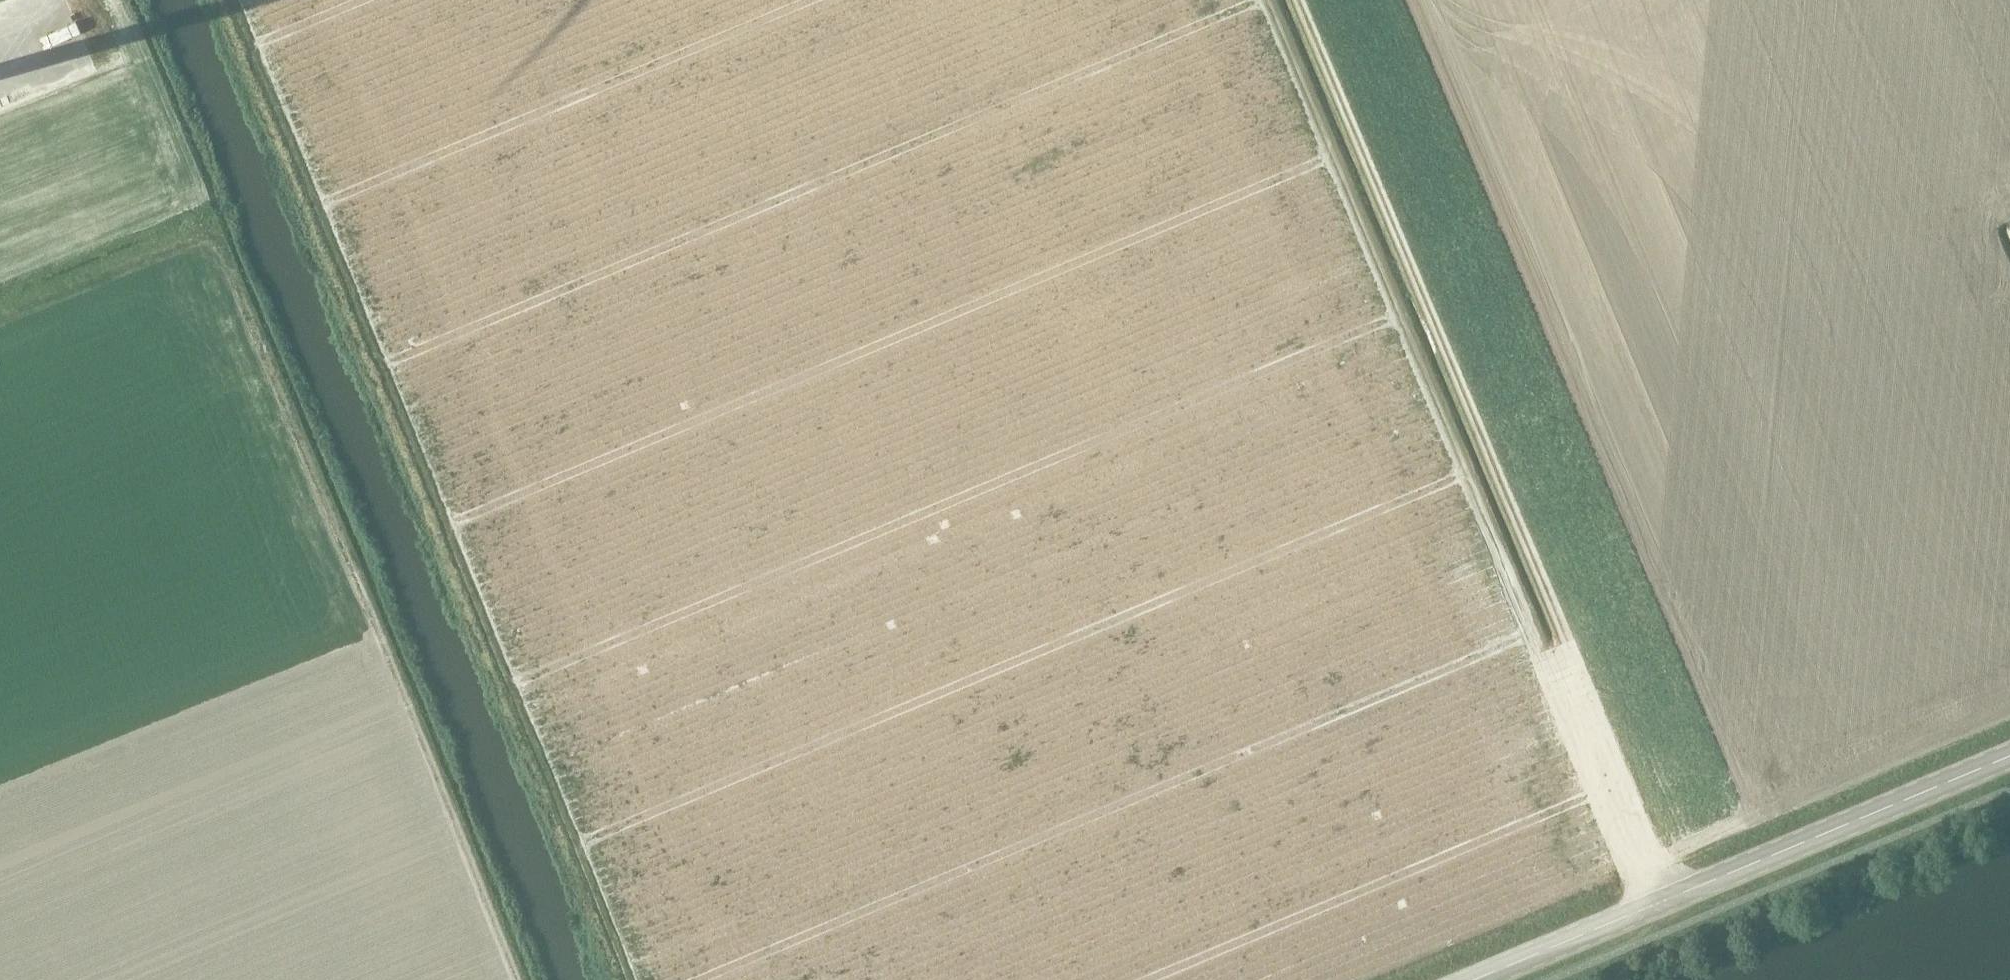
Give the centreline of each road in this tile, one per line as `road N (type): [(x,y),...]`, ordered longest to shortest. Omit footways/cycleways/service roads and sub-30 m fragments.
road 1 (primary): [(1478,979),(2009,758)]

